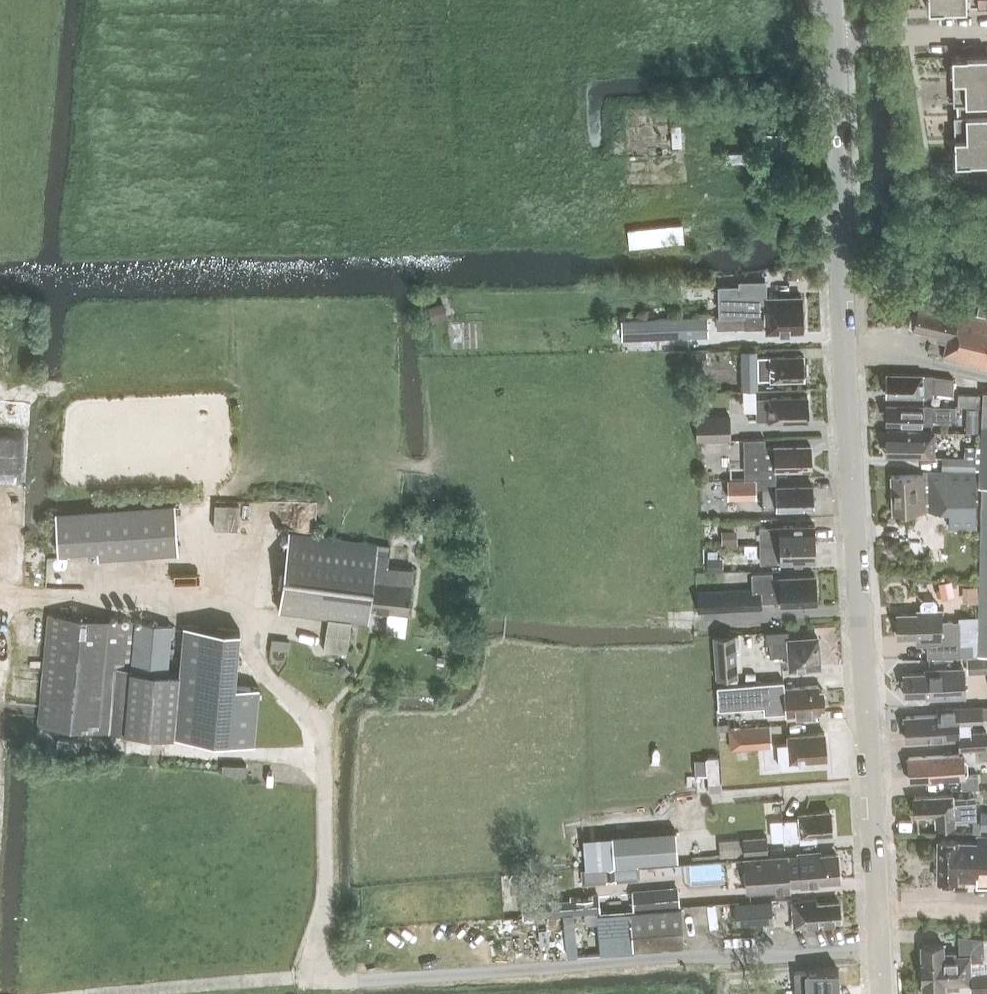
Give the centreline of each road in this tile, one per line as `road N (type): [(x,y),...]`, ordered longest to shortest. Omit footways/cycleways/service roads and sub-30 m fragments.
road 1 (tertiary): [(879,993),(833,40)]
road 2 (track): [(136,993),(327,970)]
road 3 (residential): [(833,40),(986,35)]

